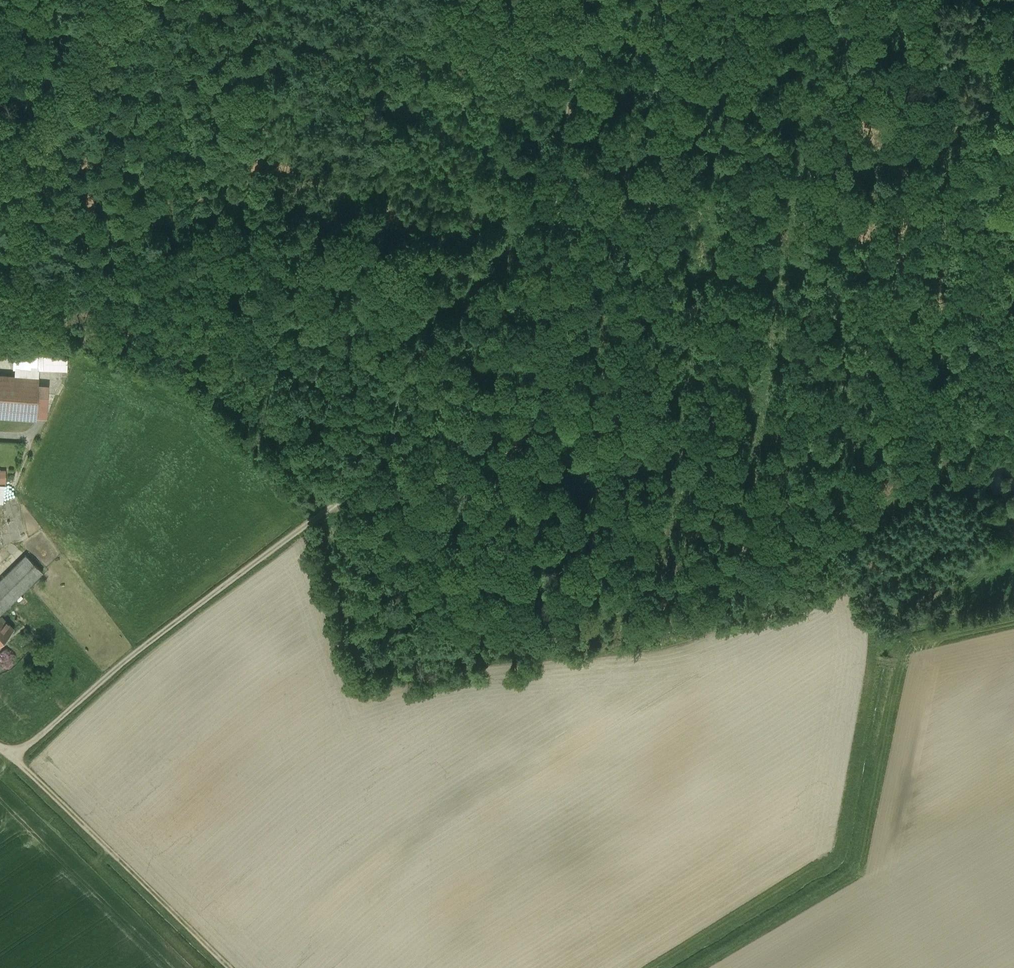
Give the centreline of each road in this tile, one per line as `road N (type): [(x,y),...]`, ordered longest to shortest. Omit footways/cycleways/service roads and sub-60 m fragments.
road 1 (track): [(228,967),(10,757),(362,483),(535,330),(550,281),(584,0)]

